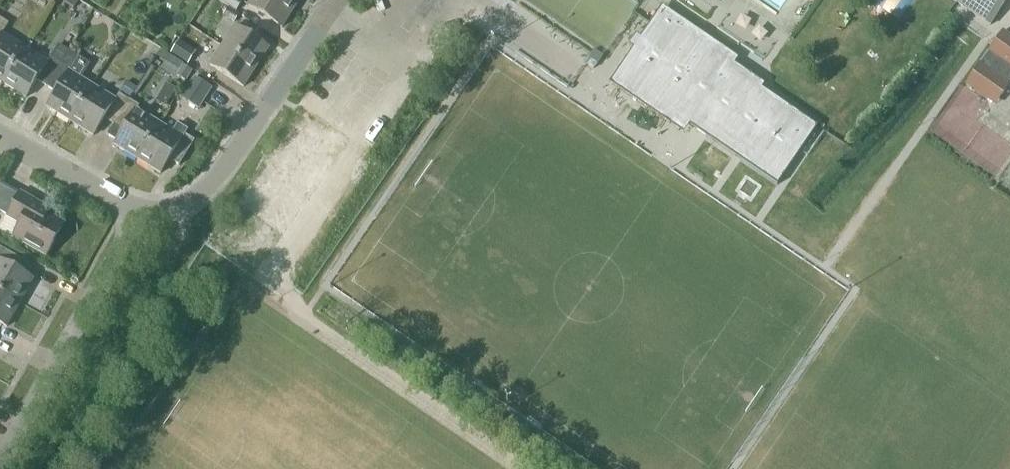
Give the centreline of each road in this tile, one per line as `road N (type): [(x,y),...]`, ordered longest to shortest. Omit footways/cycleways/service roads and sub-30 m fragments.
road 1 (residential): [(137,211),(189,205),(208,190),(333,0)]
road 2 (residential): [(0,453),(137,211)]
road 3 (residential): [(0,132),(137,211)]

